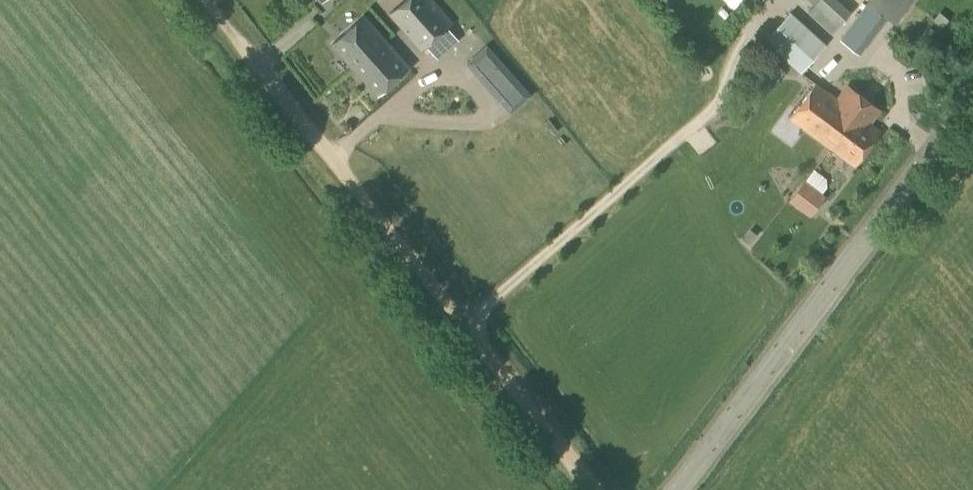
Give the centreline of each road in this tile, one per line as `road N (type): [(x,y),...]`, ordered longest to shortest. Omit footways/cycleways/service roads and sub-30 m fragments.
road 1 (unclassified): [(682,489),(972,100)]
road 2 (unclassified): [(601,489),(331,156)]
road 3 (track): [(331,156),(206,0)]

